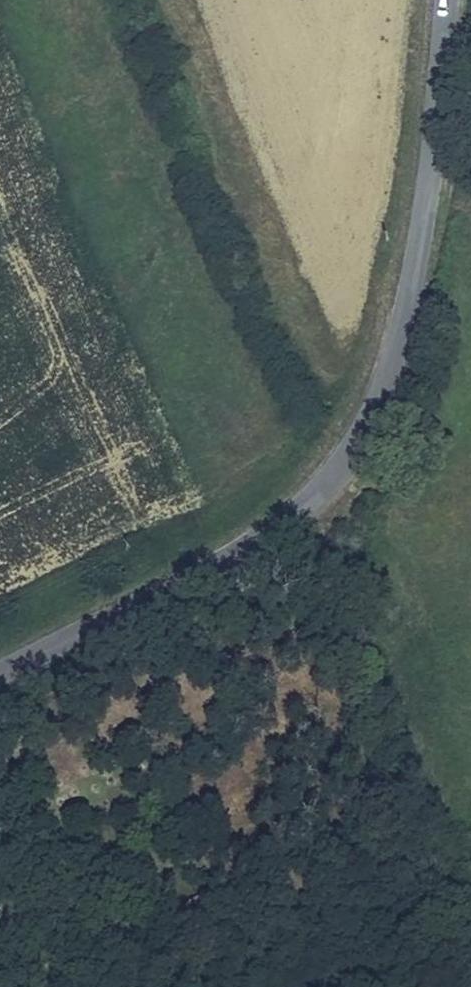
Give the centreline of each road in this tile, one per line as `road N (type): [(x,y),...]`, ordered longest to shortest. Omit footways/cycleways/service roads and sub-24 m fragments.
road 1 (tertiary): [(444,0),(413,262),(356,439),(317,489),(233,547),(0,664)]

